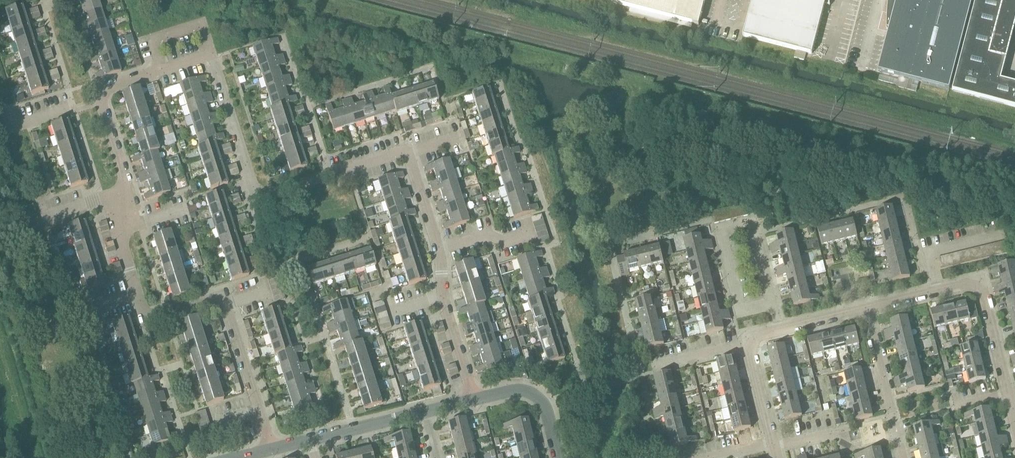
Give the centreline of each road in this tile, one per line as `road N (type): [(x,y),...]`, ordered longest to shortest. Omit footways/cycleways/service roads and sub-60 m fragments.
road 1 (residential): [(272,449),(225,305),(212,300),(152,317),(144,311),(123,249),(125,175),(104,89),(213,57),(260,192),(407,155),(475,400)]
road 2 (residential): [(1012,407),(979,285),(868,308)]
road 3 (residential): [(868,308),(904,457)]
road 4 (residential): [(773,304),(742,311),(721,229),(752,221)]
road 5 (residential): [(779,330),(750,343),(774,444)]
road 6 (unclassified): [(558,457),(535,395),(516,390),(475,400)]

